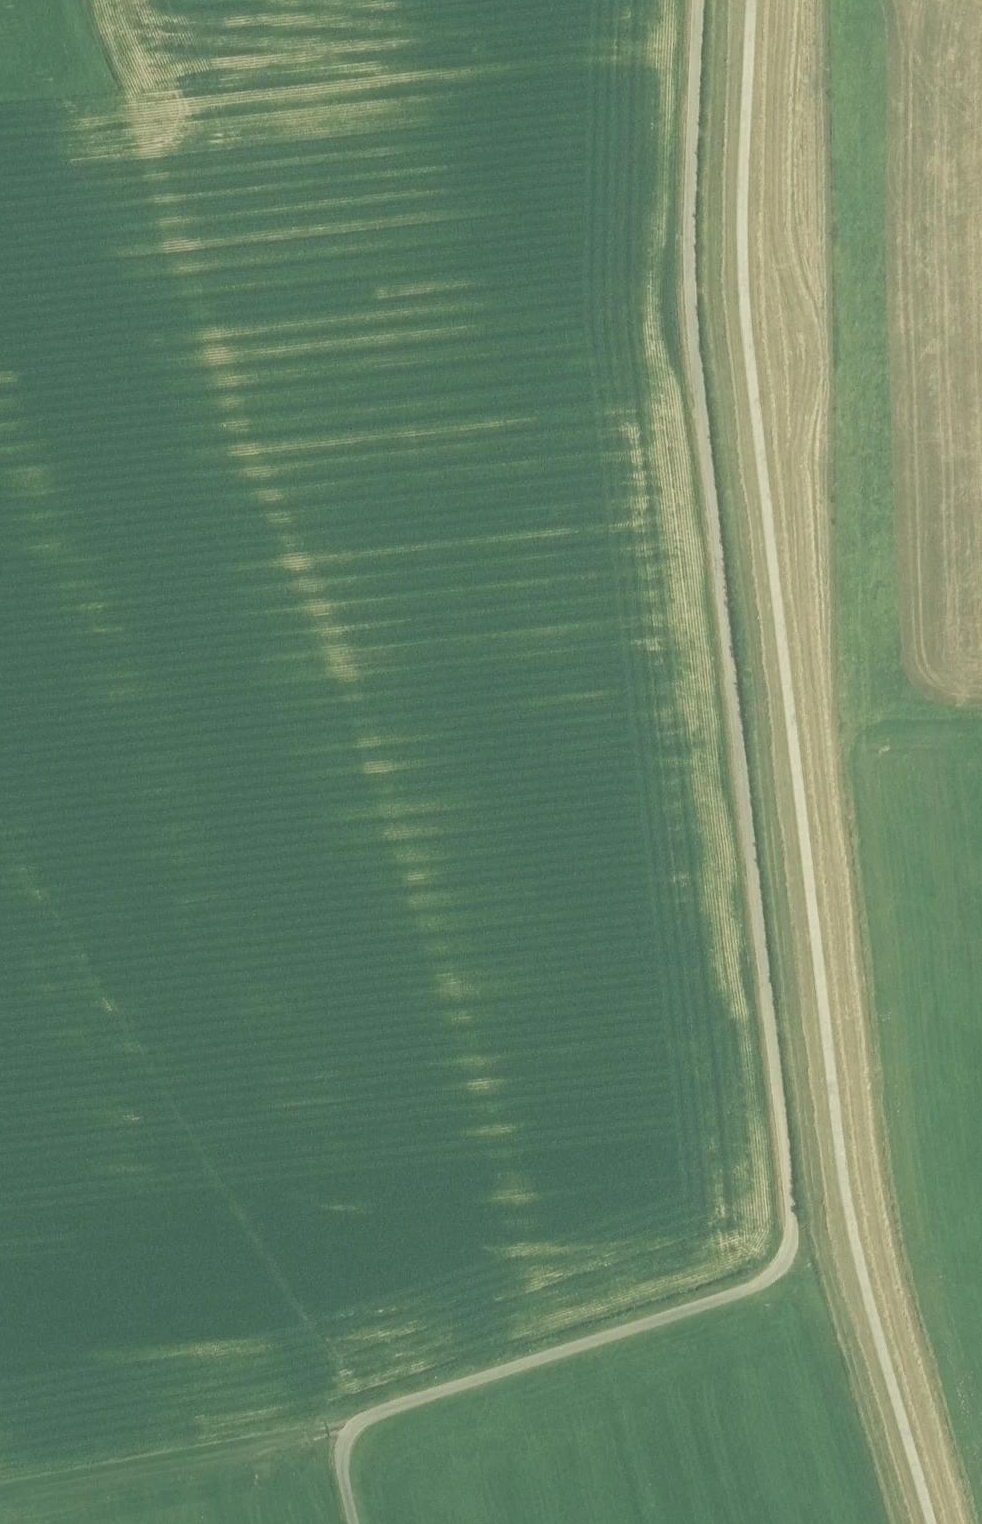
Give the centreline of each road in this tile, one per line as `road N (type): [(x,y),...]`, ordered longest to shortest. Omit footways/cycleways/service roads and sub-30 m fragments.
road 1 (unclassified): [(354,1523),(340,1458),(355,1425),(752,1288),(776,1273),(790,1251),(689,296),(698,0)]
road 2 (track): [(751,0),(745,318),(842,1168),(867,1293),(932,1523)]

